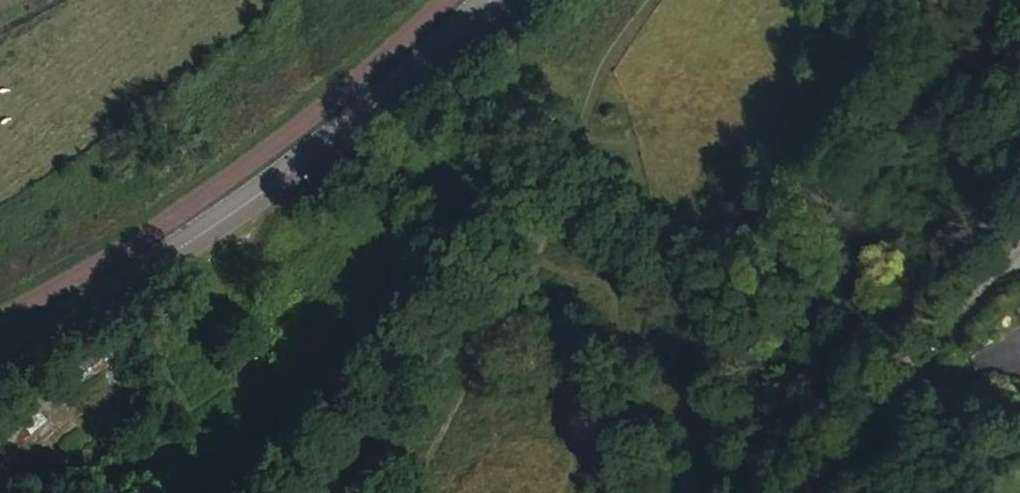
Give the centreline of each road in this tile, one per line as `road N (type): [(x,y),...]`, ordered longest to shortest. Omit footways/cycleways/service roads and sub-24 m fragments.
road 1 (tertiary): [(0,352),(176,251),(301,163),(490,0)]
road 2 (track): [(410,492),(523,298),(608,59),(651,0)]
road 3 (residential): [(810,492),(1019,237)]

